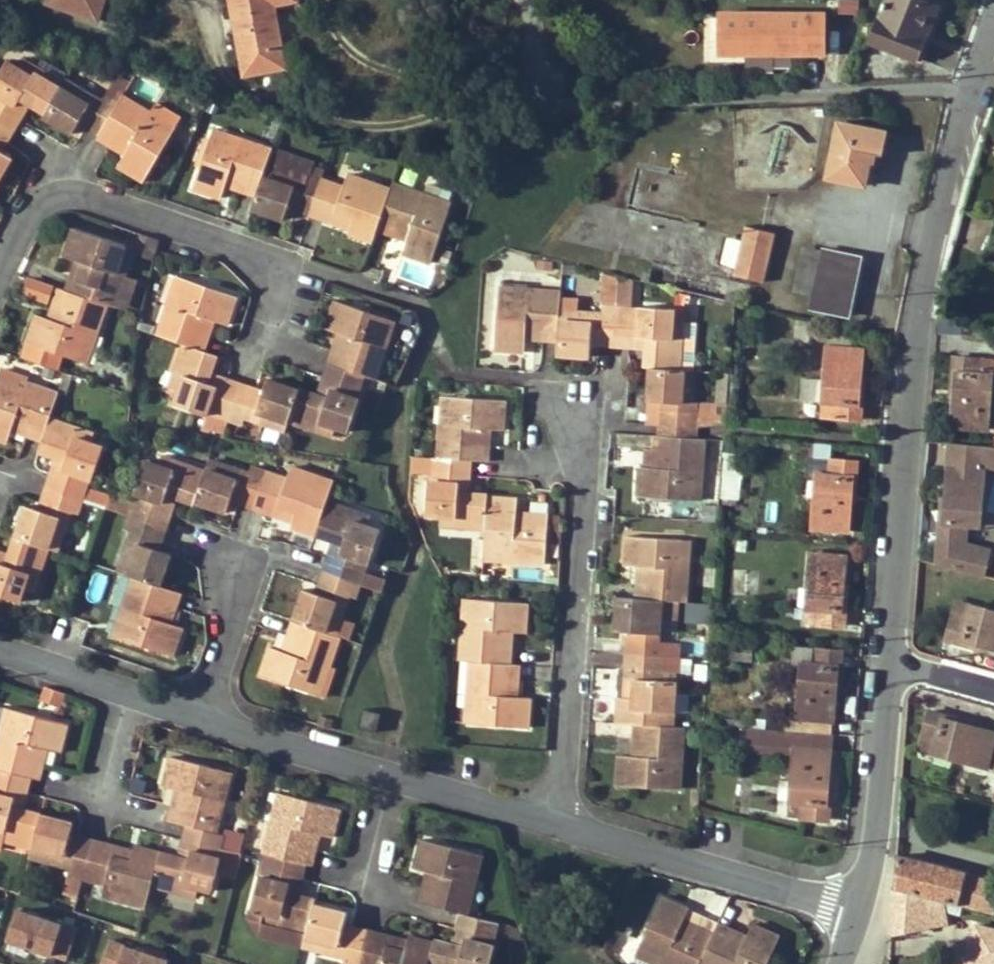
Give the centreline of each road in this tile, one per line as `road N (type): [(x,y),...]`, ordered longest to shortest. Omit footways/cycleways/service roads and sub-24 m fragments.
road 1 (residential): [(888,651),(914,306),(973,79)]
road 2 (residential): [(973,79),(541,101)]
road 3 (residential): [(582,409),(562,817)]
road 4 (residential): [(282,254),(85,183),(31,199),(0,255)]
road 5 (residential): [(562,817),(860,908)]
road 6 (residential): [(860,908),(888,651)]
road 7 (residential): [(201,715),(384,770)]
road 8 (residential): [(384,770),(562,817)]
road 9 (residential): [(201,715),(239,557)]
road 10 (residential): [(0,646),(127,690)]

